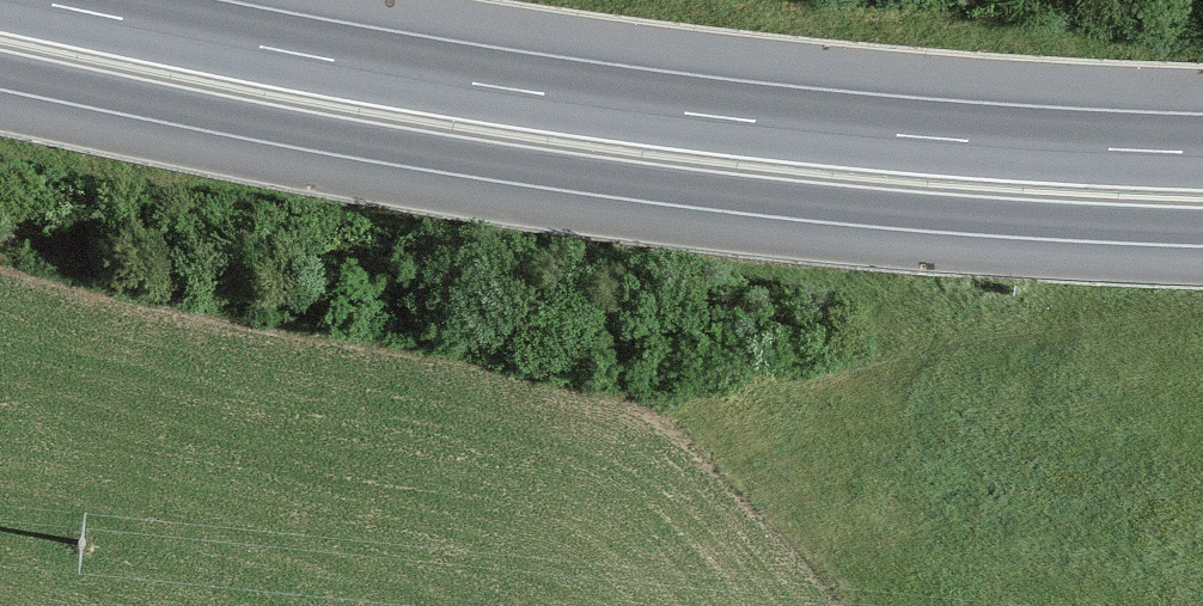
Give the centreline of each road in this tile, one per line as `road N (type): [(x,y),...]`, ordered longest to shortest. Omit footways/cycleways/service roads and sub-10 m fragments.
road 1 (trunk): [(0,70),(282,127),(713,192),(1202,226)]
road 2 (trunk): [(1202,152),(719,117),(299,54),(31,0)]

